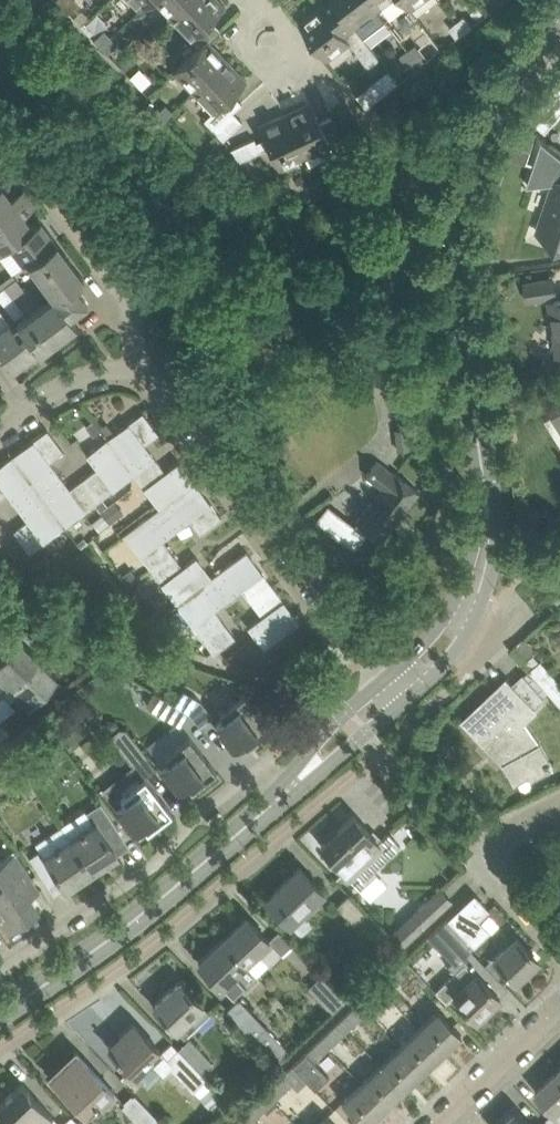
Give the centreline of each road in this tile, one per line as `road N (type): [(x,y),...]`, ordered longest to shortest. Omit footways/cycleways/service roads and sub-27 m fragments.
road 1 (tertiary): [(559,16),(491,118),(455,207),(454,276),(487,523),(473,591),(450,633),(398,688)]
road 2 (residential): [(0,1048),(179,922),(378,755)]
road 3 (residential): [(380,663),(198,423),(138,373)]
road 4 (residential): [(288,790),(259,766),(196,817),(157,862),(0,967)]
road 5 (tertiary): [(288,790),(142,915),(0,1015)]
road 6 (residential): [(7,134),(128,299),(138,373)]
road 7 (residential): [(434,1123),(559,1004)]
road 8 (unclassified): [(500,849),(468,838),(395,762),(378,755)]
road 9 (residential): [(138,373),(115,369),(69,383),(0,428)]
road 10 (tertiary): [(398,688),(288,790)]

